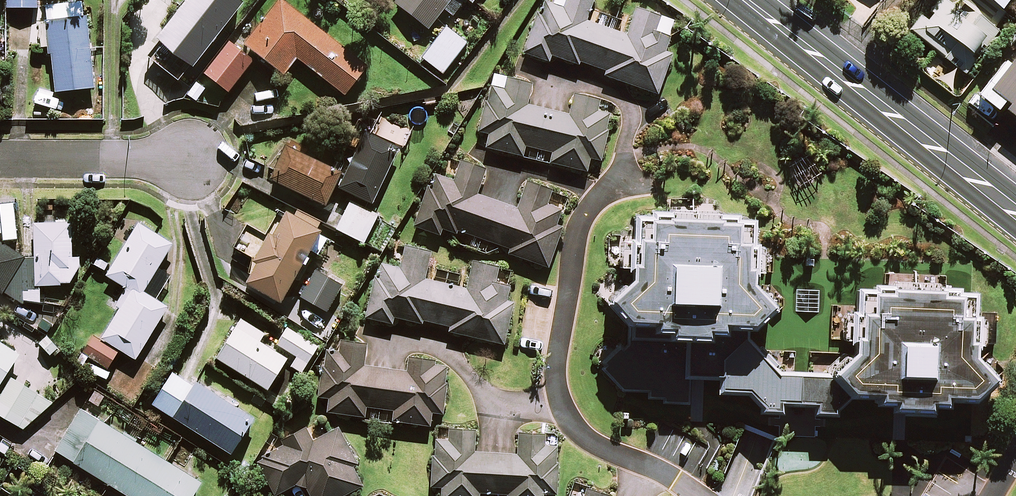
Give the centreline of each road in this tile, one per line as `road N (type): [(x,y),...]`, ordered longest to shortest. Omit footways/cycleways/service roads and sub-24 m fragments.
road 1 (unclassified): [(627,179),(583,229),(558,378),(575,427),(698,495)]
road 2 (secondary): [(745,0),(1015,212)]
road 3 (residential): [(187,161),(0,160)]

